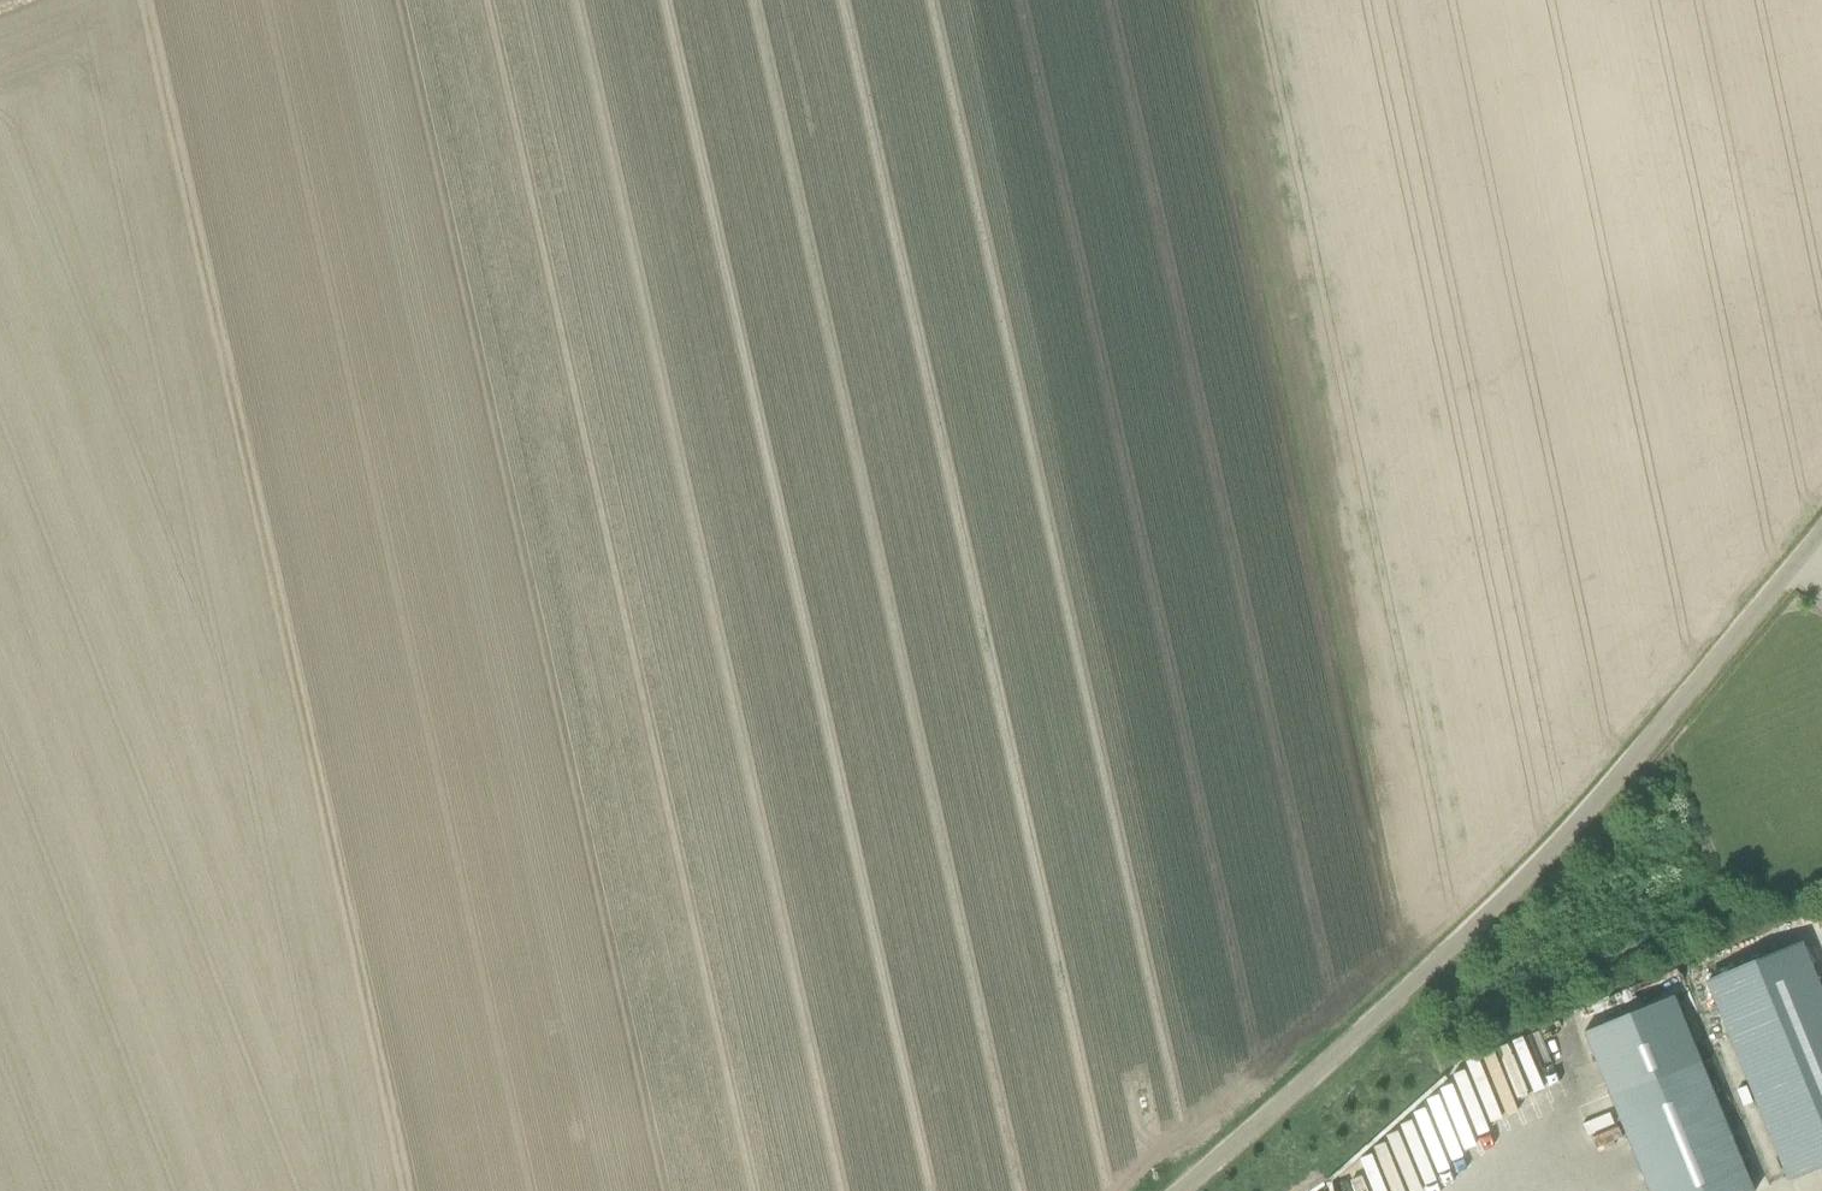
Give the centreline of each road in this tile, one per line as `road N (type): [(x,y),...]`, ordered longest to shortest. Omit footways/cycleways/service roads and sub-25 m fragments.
road 1 (track): [(405,1190),(348,901),(139,0)]
road 2 (unclassified): [(1180,1190),(1401,997),(1570,824),(1821,535)]

